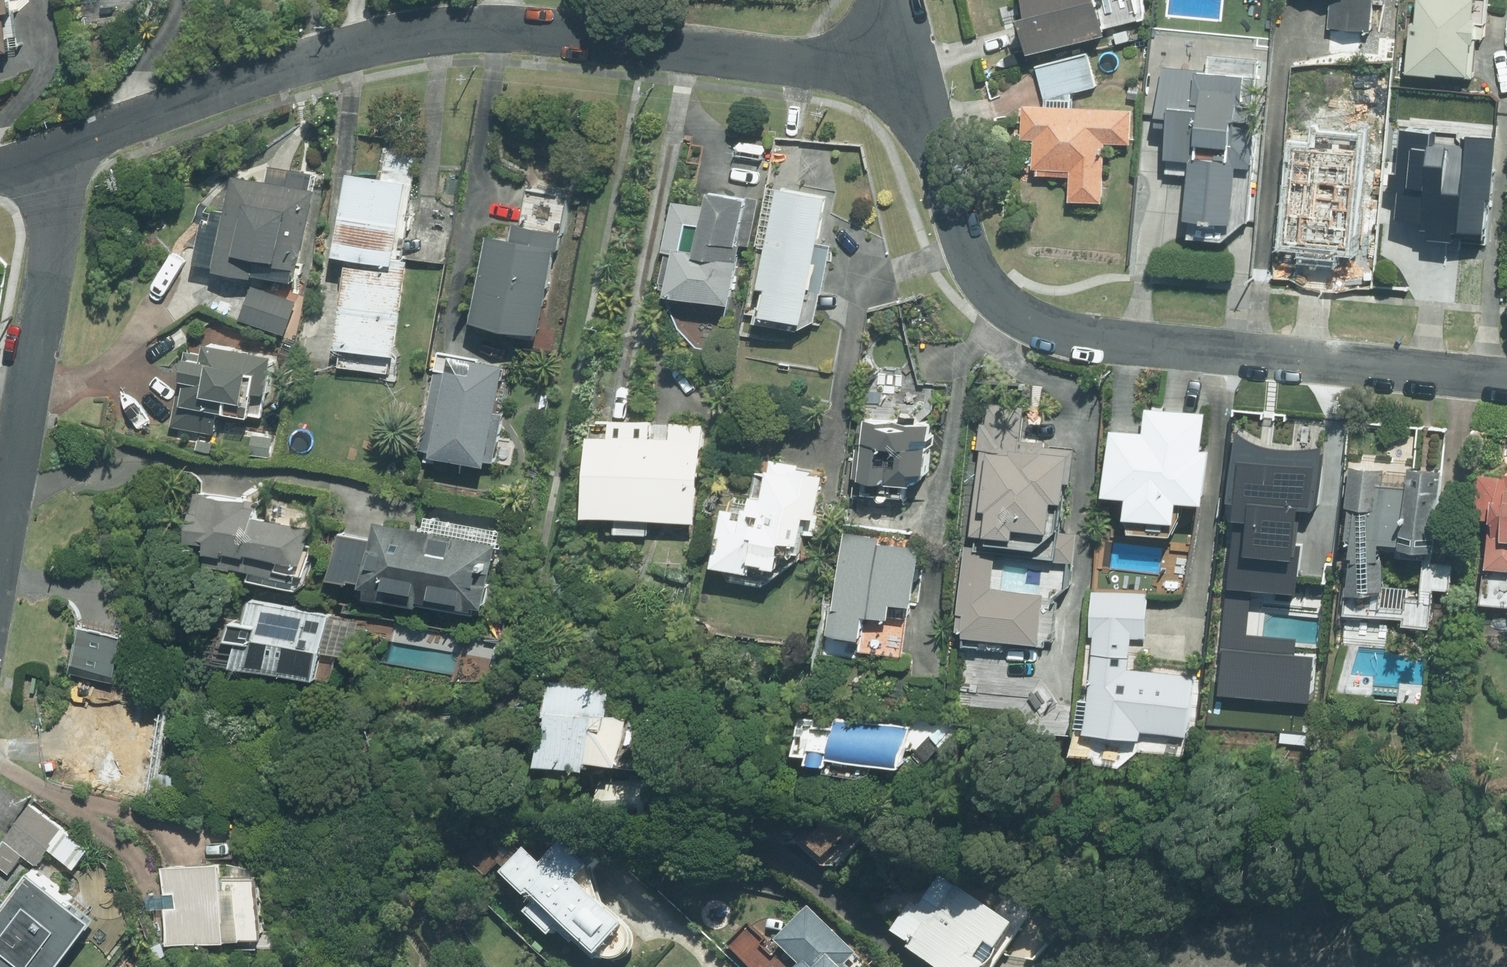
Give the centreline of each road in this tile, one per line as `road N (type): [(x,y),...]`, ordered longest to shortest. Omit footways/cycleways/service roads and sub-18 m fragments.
road 1 (residential): [(902,68),(649,39),(490,29),(405,37),(323,52),(53,153)]
road 2 (residential): [(902,68),(977,270),(1019,314),(1080,337),(1506,379)]
road 3 (residential): [(53,153),(60,232),(0,552)]

